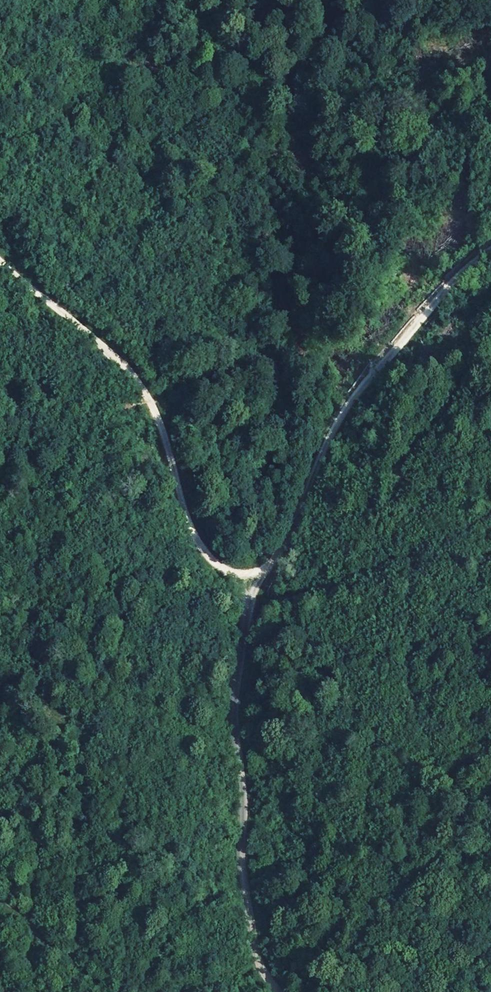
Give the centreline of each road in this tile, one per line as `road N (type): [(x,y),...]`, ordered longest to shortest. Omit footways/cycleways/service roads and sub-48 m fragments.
road 1 (track): [(263,584),(207,555),(154,412),(131,373),(0,260)]
road 2 (track): [(279,991),(257,961),(236,738),(240,669),(263,584)]
road 3 (track): [(263,584),(350,404),(452,283),(490,250)]

